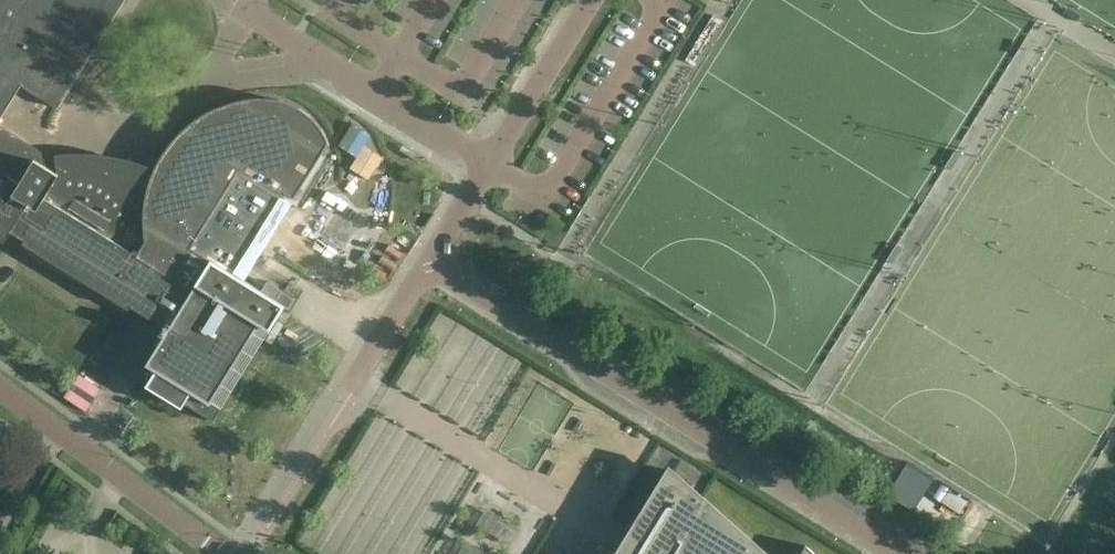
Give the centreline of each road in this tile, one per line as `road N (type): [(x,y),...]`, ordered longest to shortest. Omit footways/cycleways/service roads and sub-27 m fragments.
road 1 (unclassified): [(898,553),(460,286),(442,258)]
road 2 (unclassified): [(442,258),(449,228),(589,0)]
road 3 (residential): [(220,553),(0,395)]
road 4 (unclassified): [(442,258),(423,267),(352,392)]

